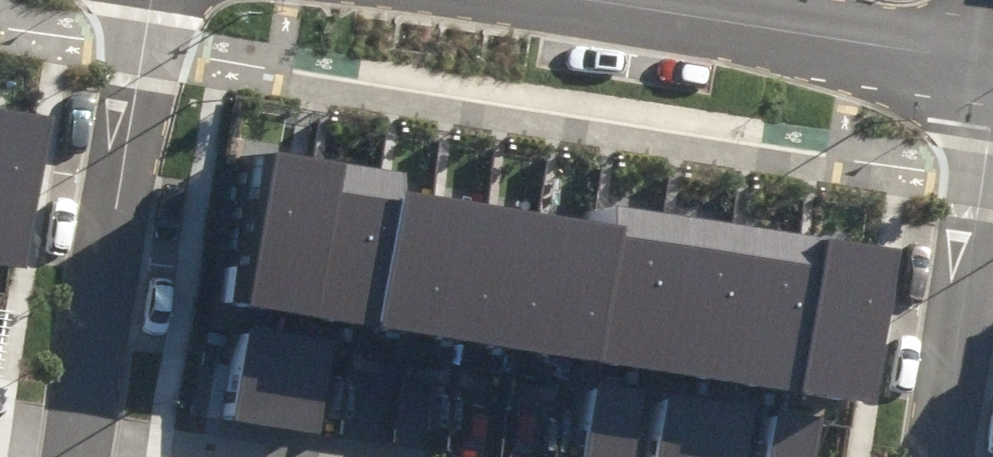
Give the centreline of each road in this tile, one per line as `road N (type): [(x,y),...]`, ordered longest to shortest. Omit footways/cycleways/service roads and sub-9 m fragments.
road 1 (residential): [(152,0),(85,438)]
road 2 (tertiary): [(583,0),(992,61)]
road 3 (residential): [(992,143),(944,456)]
road 4 (residential): [(85,438),(205,456)]

